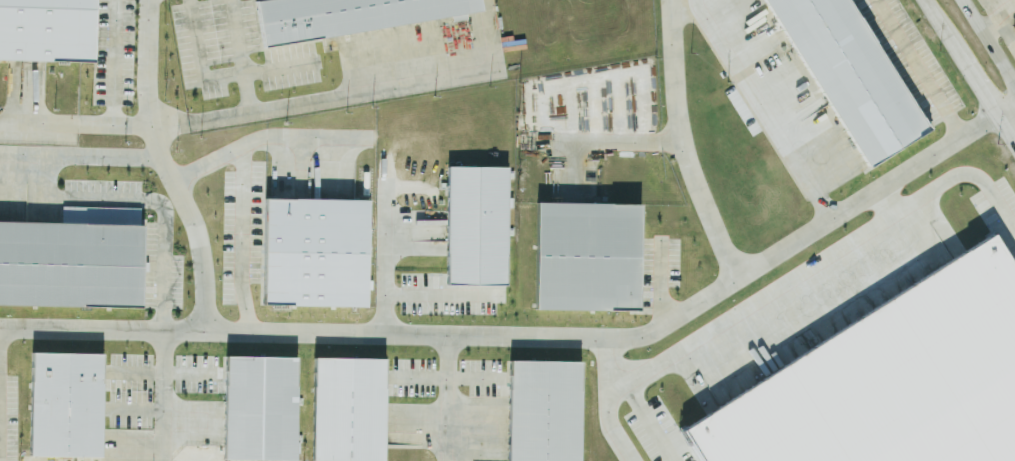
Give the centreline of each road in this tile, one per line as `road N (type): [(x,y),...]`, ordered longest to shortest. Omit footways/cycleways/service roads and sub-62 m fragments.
road 1 (secondary): [(925,0),(1014,142)]

